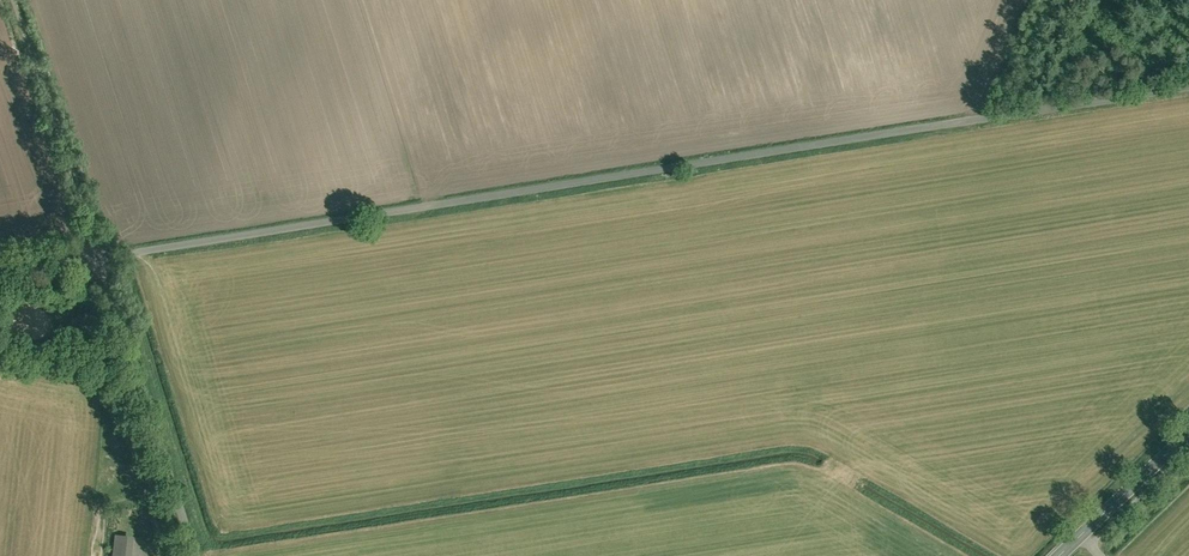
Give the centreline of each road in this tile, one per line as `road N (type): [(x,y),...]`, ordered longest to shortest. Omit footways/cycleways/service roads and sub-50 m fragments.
road 1 (unclassified): [(1188,86),(125,255)]
road 2 (unclassified): [(125,255),(204,555)]
road 3 (tertiary): [(1188,428),(1054,555)]
road 4 (unclassified): [(125,255),(0,274)]

